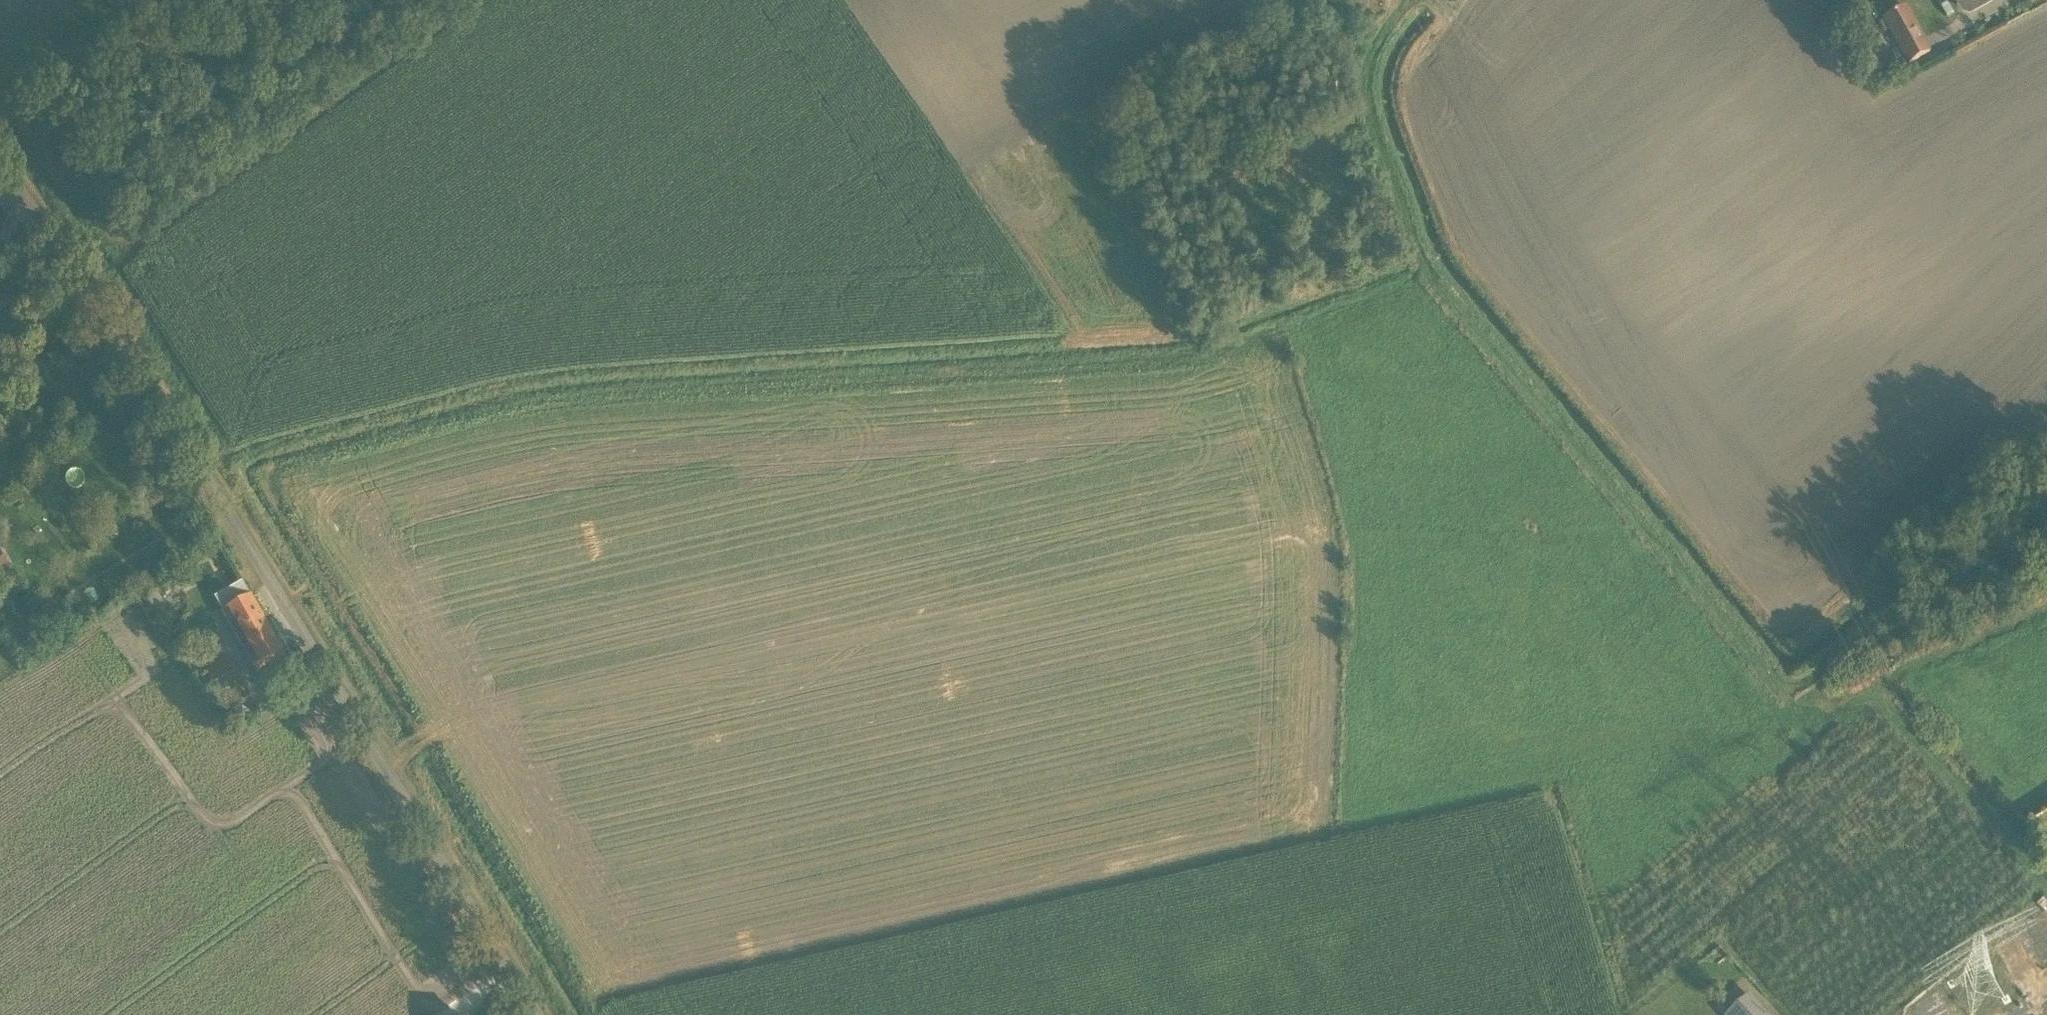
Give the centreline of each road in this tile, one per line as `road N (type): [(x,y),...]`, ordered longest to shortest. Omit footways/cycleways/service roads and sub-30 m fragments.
road 1 (unclassified): [(563,1014),(0,122)]
road 2 (track): [(1783,691),(1803,704),(1873,698),(2046,886)]

